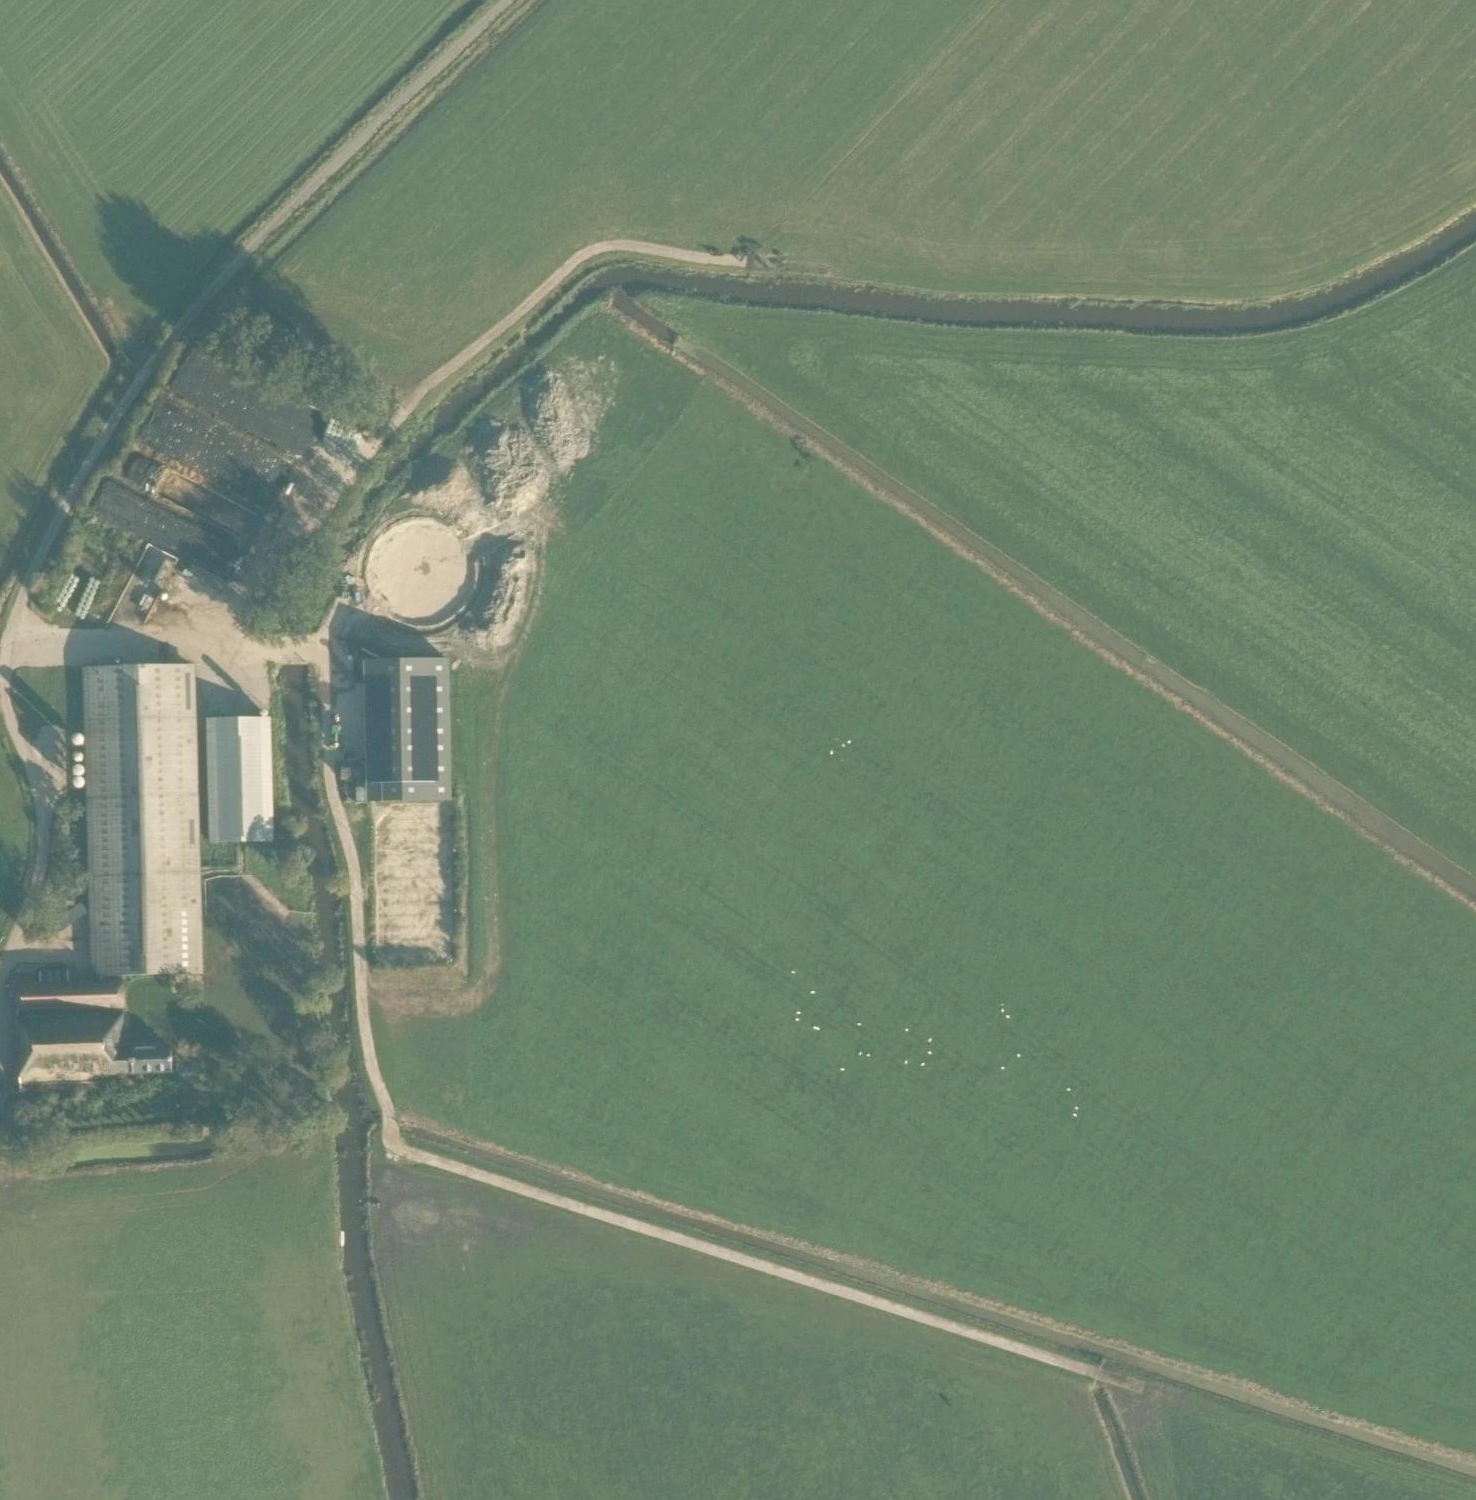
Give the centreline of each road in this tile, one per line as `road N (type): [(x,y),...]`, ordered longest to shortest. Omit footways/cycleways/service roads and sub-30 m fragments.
road 1 (unclassified): [(0,973),(41,871),(44,832),(37,788),(7,709),(5,658),(21,602),(73,495),(133,395),(225,278),(510,0)]

